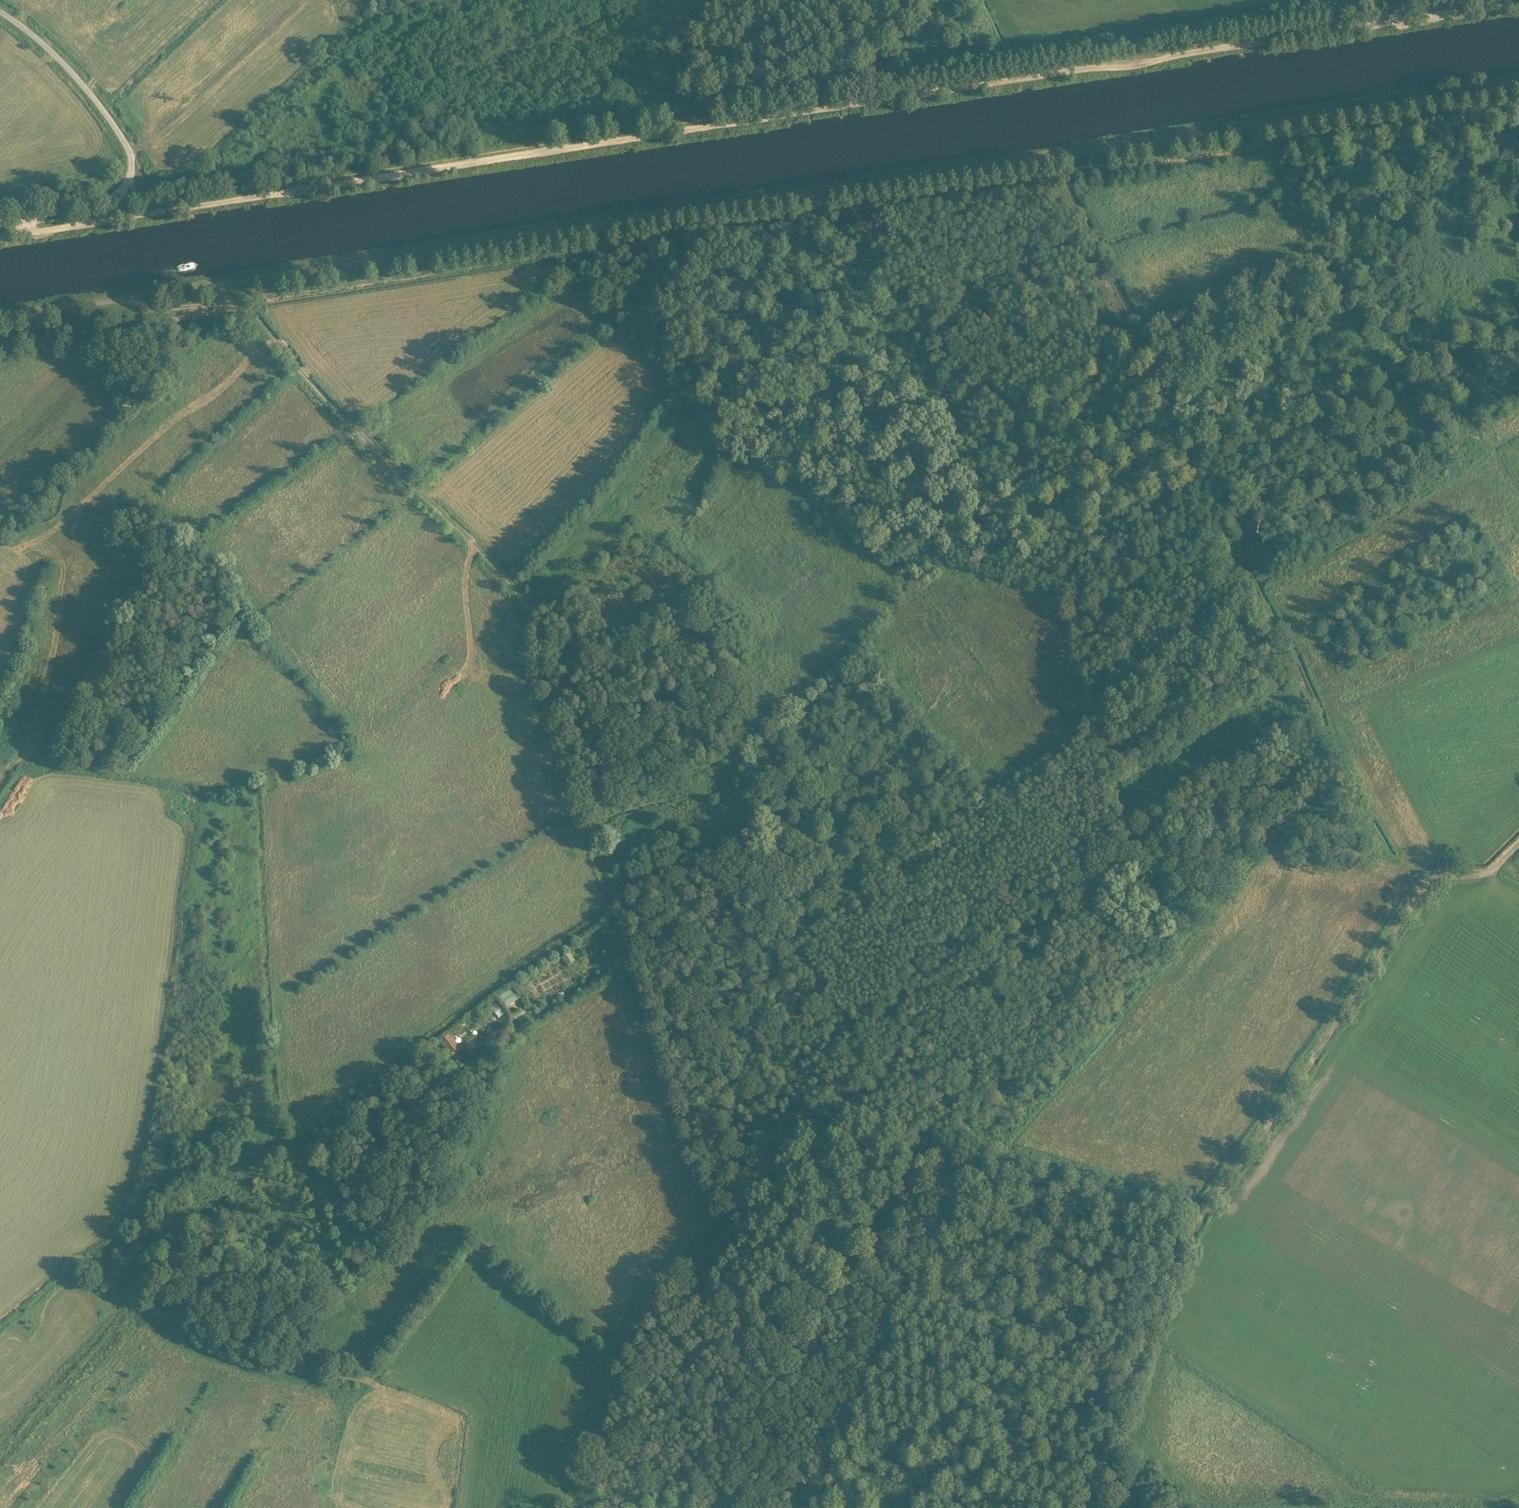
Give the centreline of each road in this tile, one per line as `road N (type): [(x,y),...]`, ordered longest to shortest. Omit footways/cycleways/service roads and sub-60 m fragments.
road 1 (track): [(1518,3),(28,231)]
road 2 (track): [(124,299),(159,309),(237,303),(252,310),(515,587),(533,618),(622,938)]
road 3 (track): [(1426,884),(1206,1214),(1137,1365),(1094,1507)]
road 4 (track): [(0,1320),(79,1260),(90,1262),(216,1349),(350,1384)]
road 5 (track): [(1010,54),(1356,0)]
road 6 (unclassified): [(28,231),(35,216),(117,194),(130,178),(132,158),(69,69),(0,10)]
road 7 (track): [(0,781),(17,761),(143,774)]

